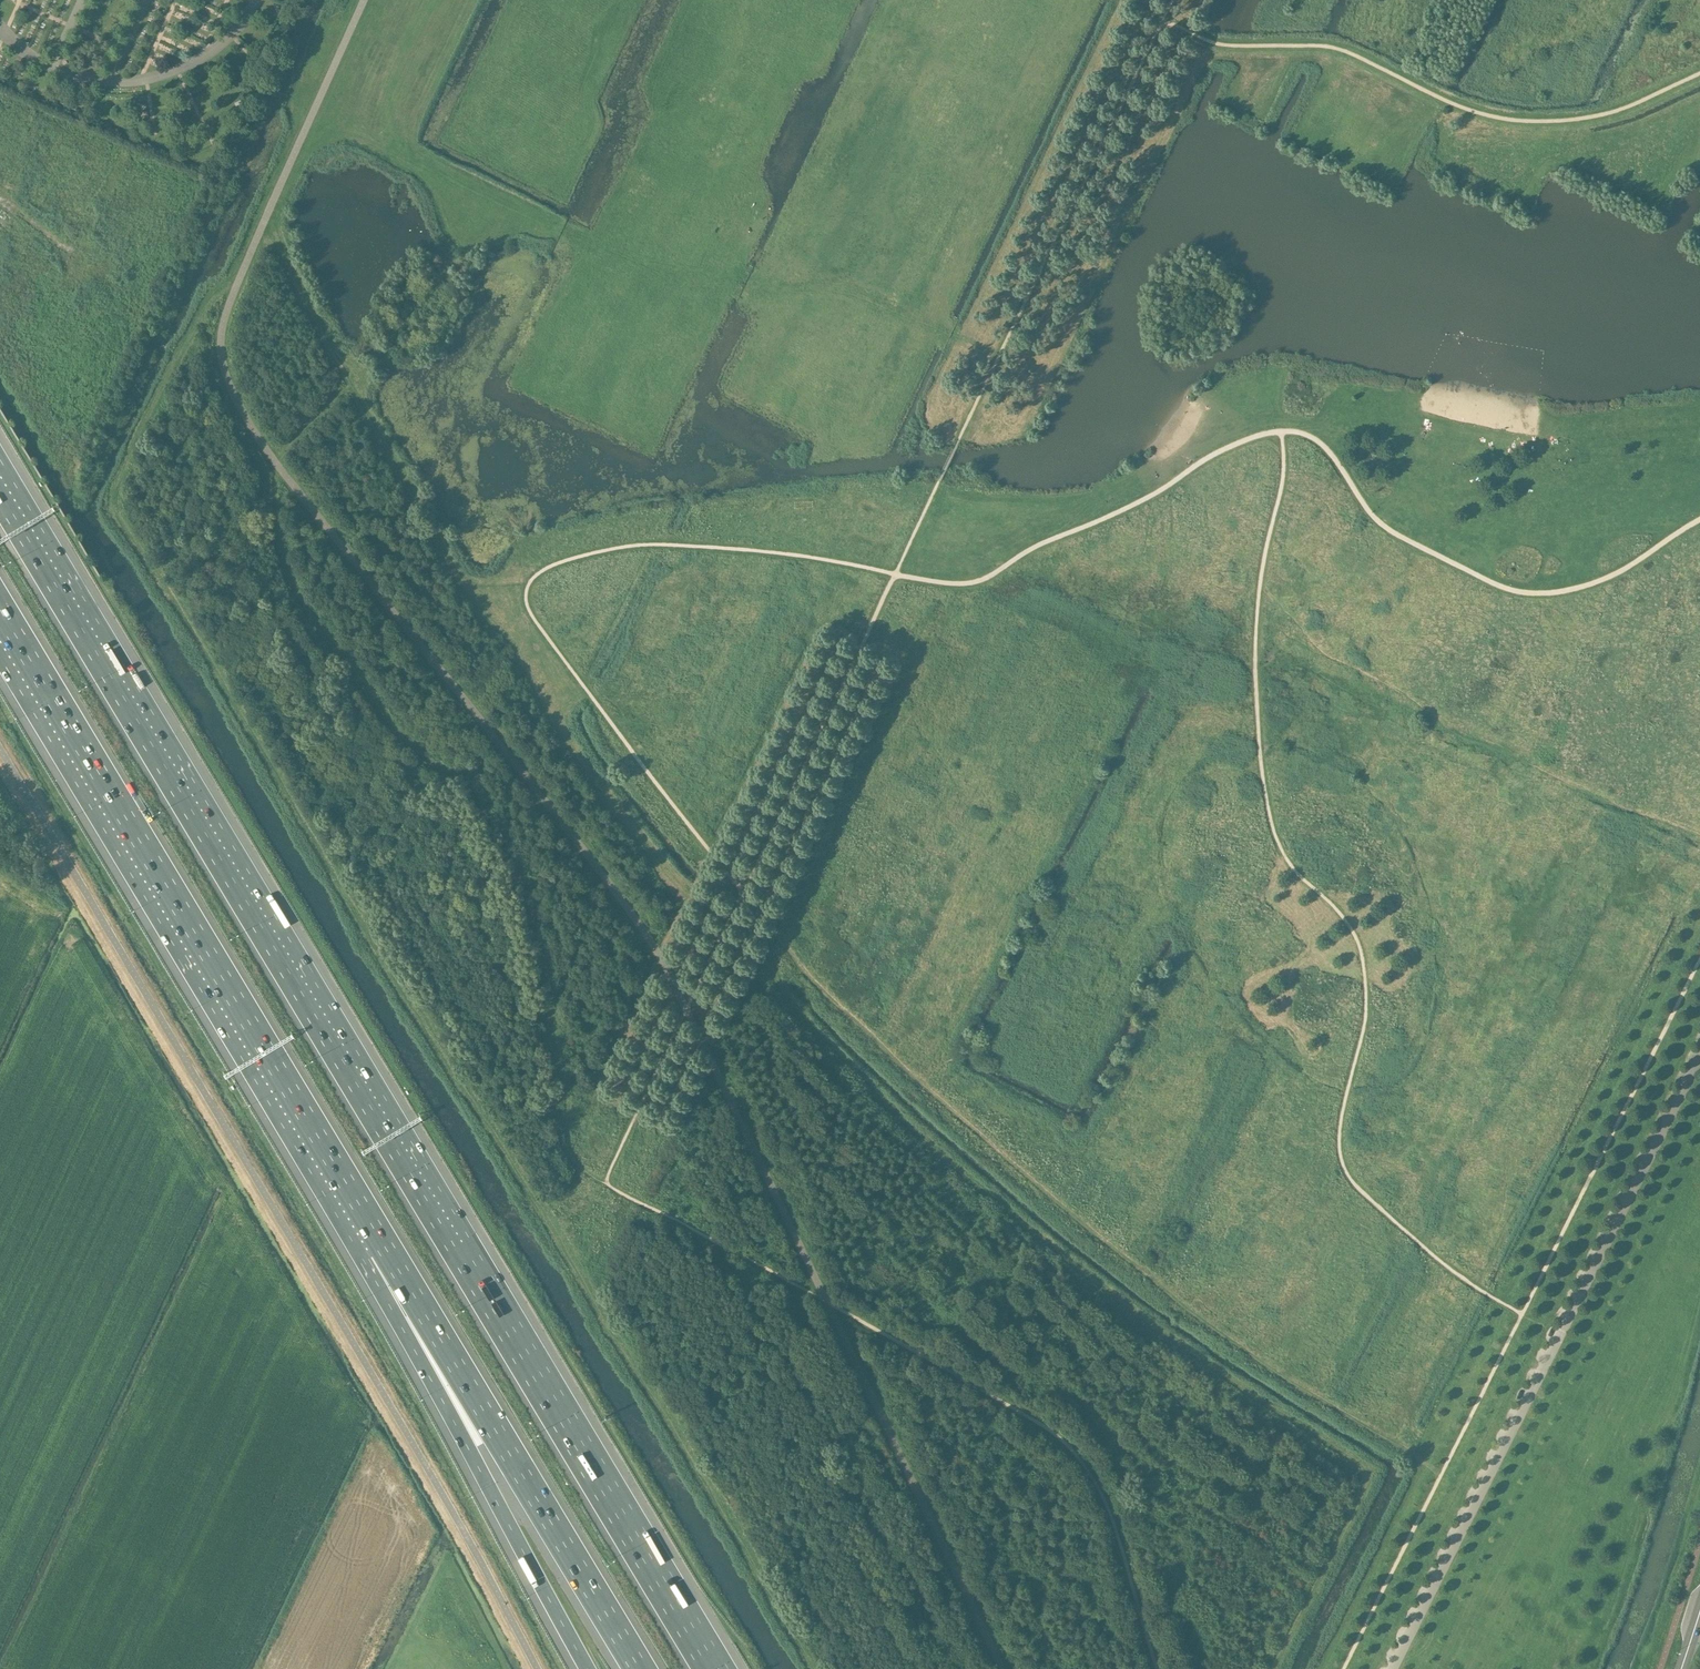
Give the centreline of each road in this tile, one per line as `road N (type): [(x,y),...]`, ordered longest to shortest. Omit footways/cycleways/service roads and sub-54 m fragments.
road 1 (motorway): [(715,1668),(0,479)]
road 2 (motorway): [(0,607),(384,1247)]
road 3 (unclassified): [(1392,1668),(1699,1056)]
road 4 (motorway): [(384,1247),(638,1668)]
road 5 (motorway): [(384,1247),(466,1446),(588,1668)]

